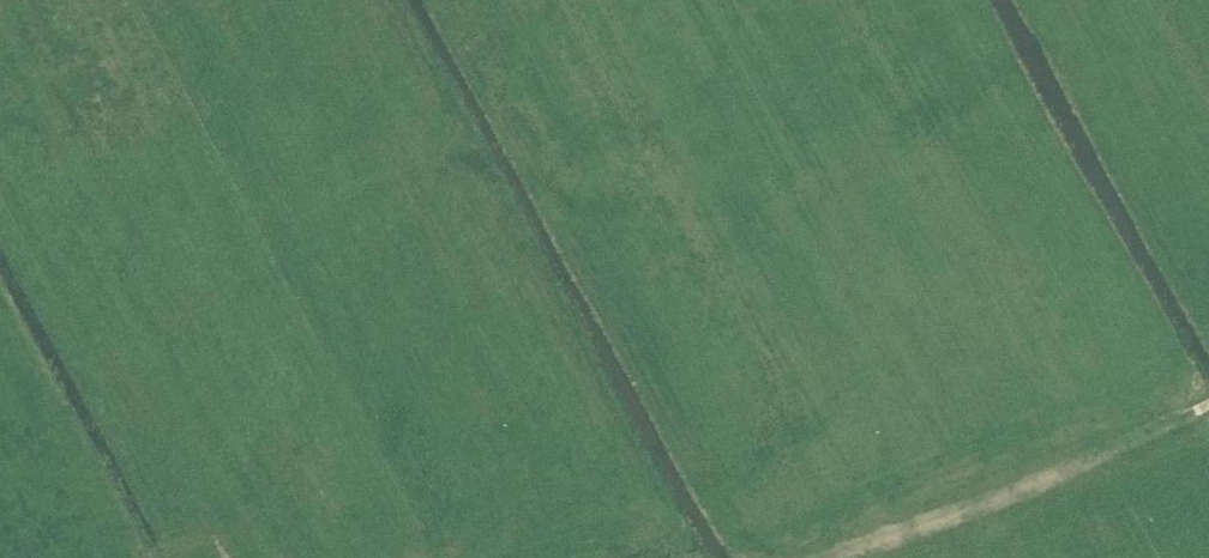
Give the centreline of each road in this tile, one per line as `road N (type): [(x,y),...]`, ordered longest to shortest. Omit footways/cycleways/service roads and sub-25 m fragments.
road 1 (track): [(824,557),(1048,476),(1208,403)]

